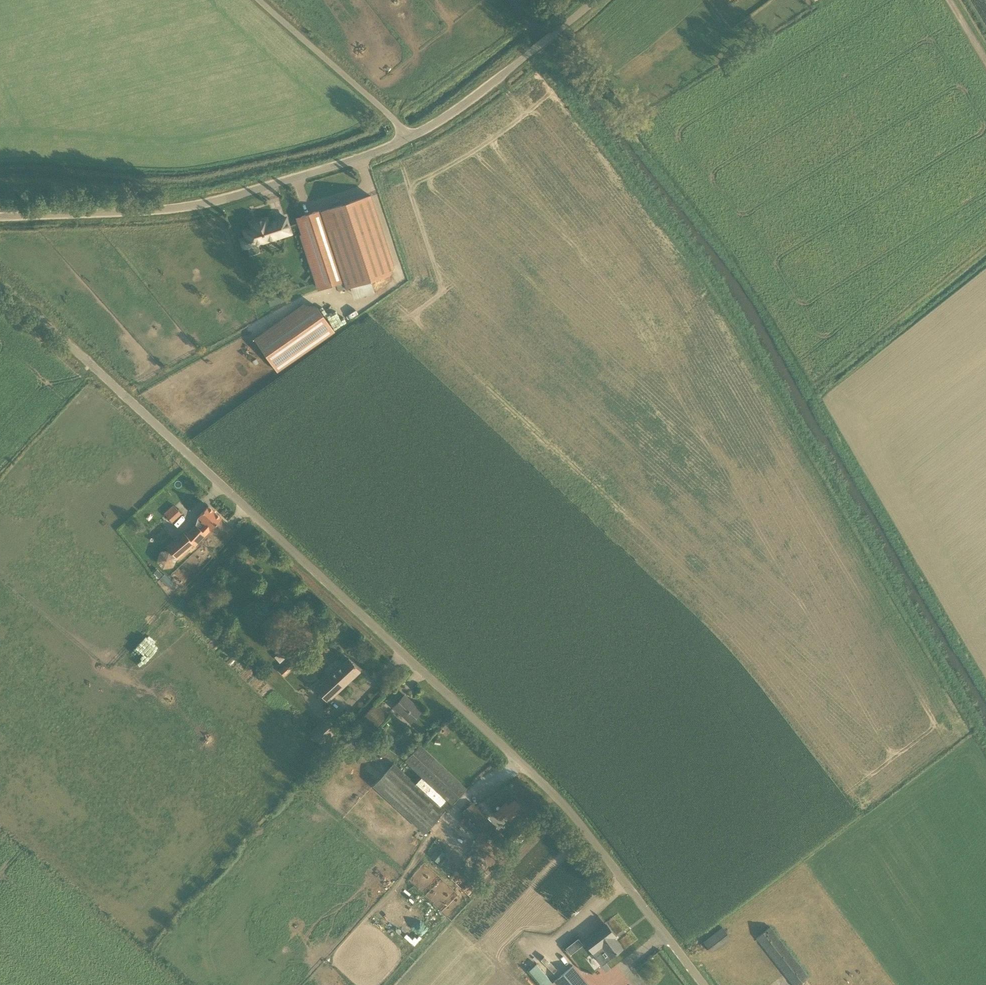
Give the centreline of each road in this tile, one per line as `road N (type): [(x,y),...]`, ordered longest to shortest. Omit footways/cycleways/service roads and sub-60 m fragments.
road 1 (unclassified): [(707,984),(573,810),(0,285)]
road 2 (unclassified): [(0,220),(195,208),(407,141)]
road 3 (unclassified): [(407,141),(595,0)]
road 4 (unclassified): [(407,141),(263,0)]

